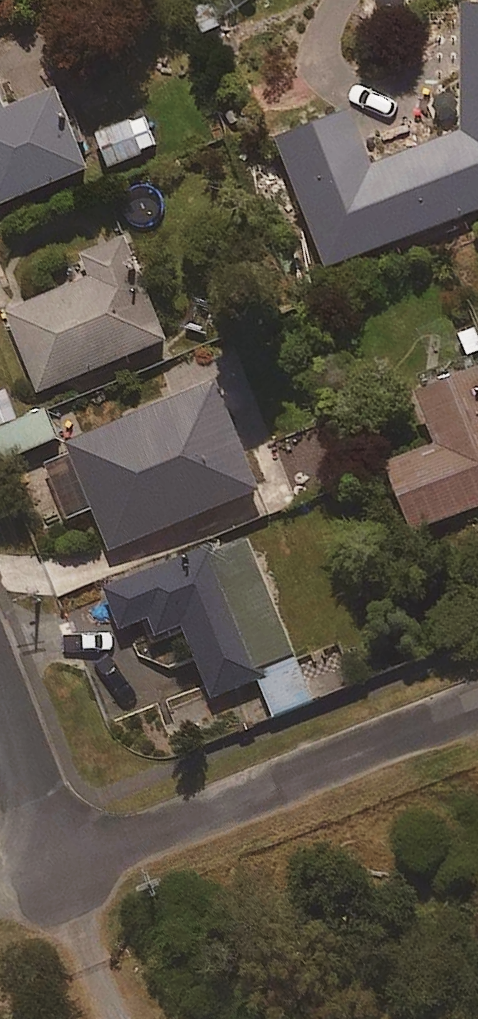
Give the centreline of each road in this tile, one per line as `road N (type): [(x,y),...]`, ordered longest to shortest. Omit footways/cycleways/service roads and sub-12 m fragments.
road 1 (residential): [(477,702),(70,864)]
road 2 (residential): [(70,864),(0,687)]

